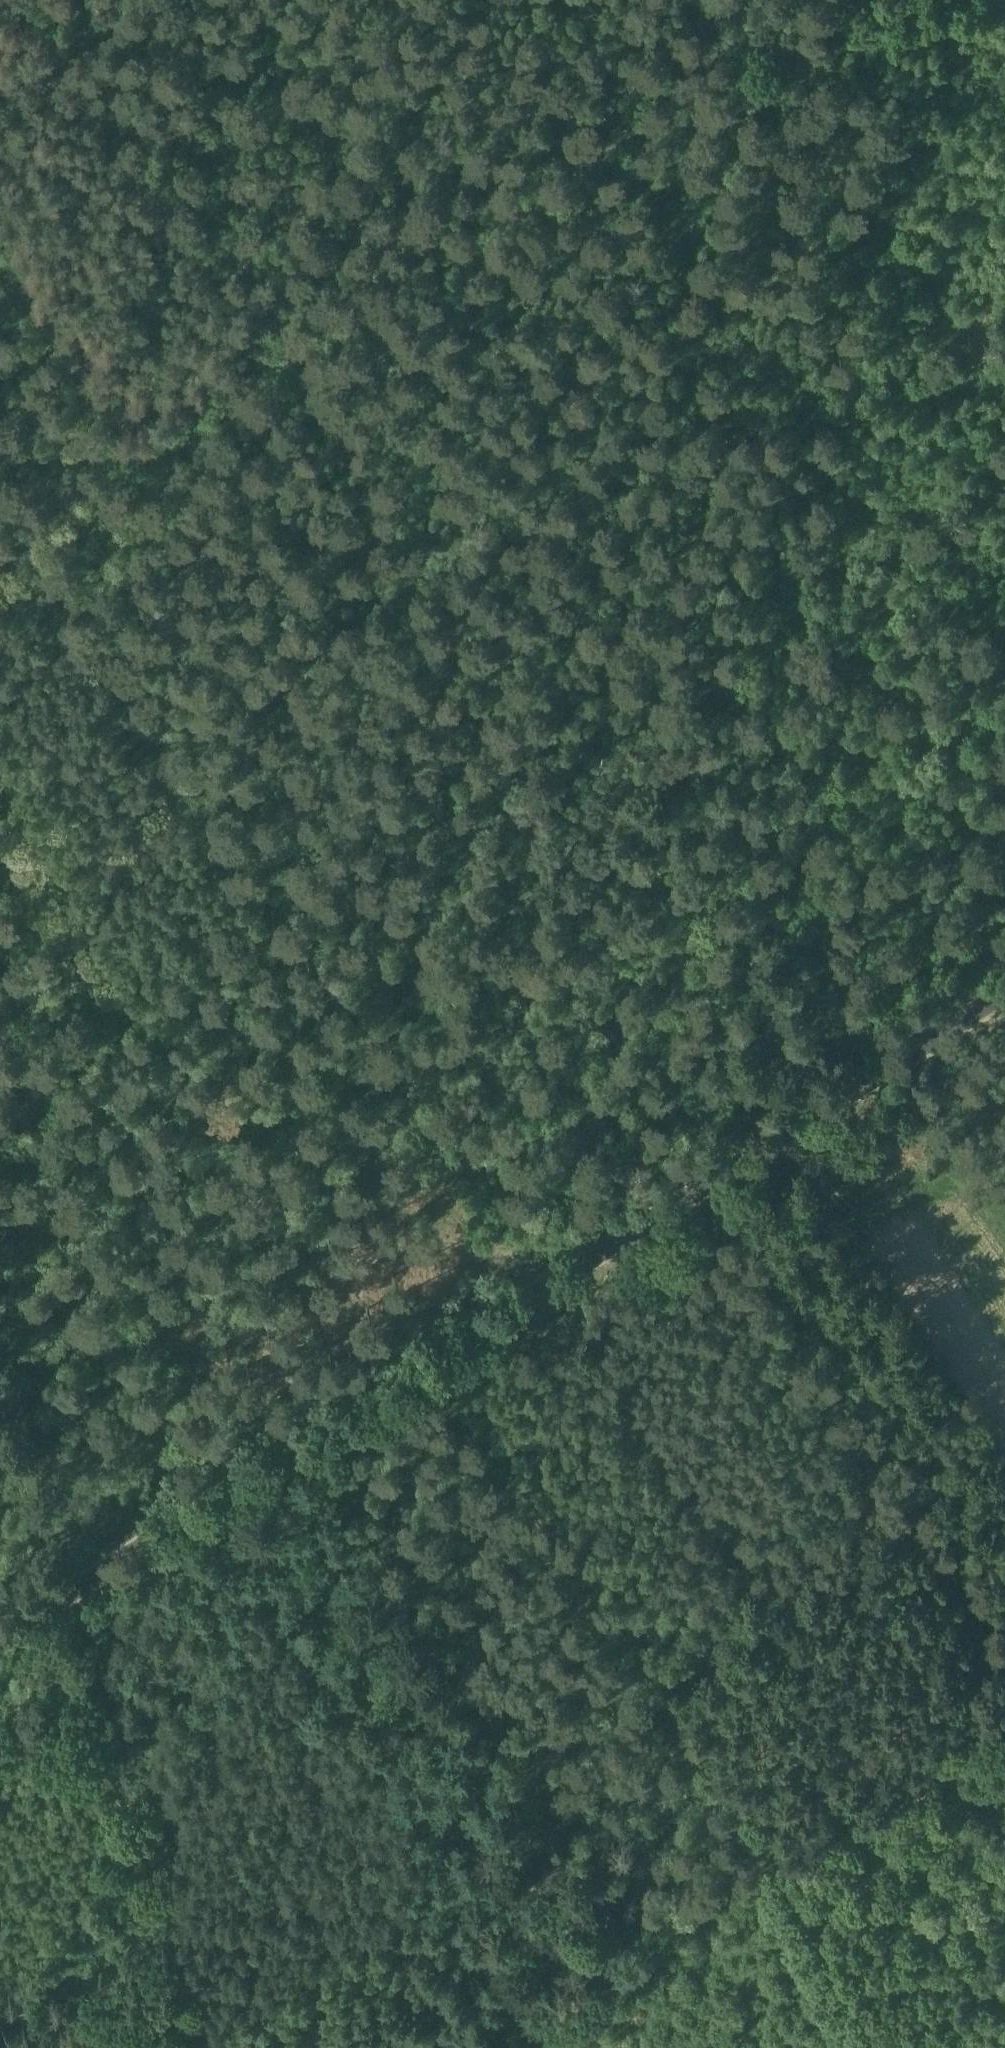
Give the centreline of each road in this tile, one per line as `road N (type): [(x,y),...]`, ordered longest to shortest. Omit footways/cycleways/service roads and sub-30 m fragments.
road 1 (track): [(1004,997),(100,1580),(0,1629)]
road 2 (track): [(825,0),(0,534)]
road 3 (track): [(100,1580),(62,1435),(0,1253)]

